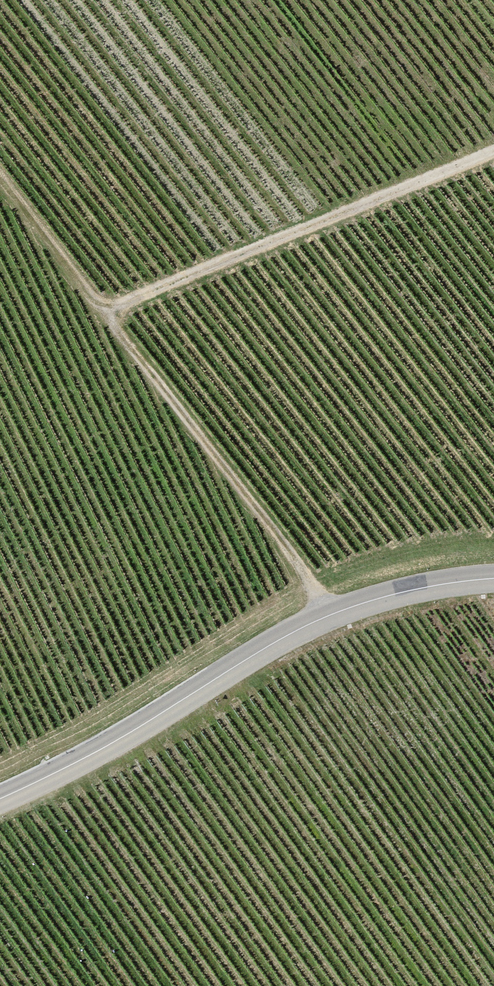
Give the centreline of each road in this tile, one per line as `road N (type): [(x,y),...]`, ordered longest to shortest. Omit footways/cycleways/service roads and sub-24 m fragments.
road 1 (track): [(328,616),(313,585),(0,176)]
road 2 (tertiary): [(0,800),(111,746),(328,616),(383,597),(493,579)]
road 3 (track): [(493,153),(108,312)]

